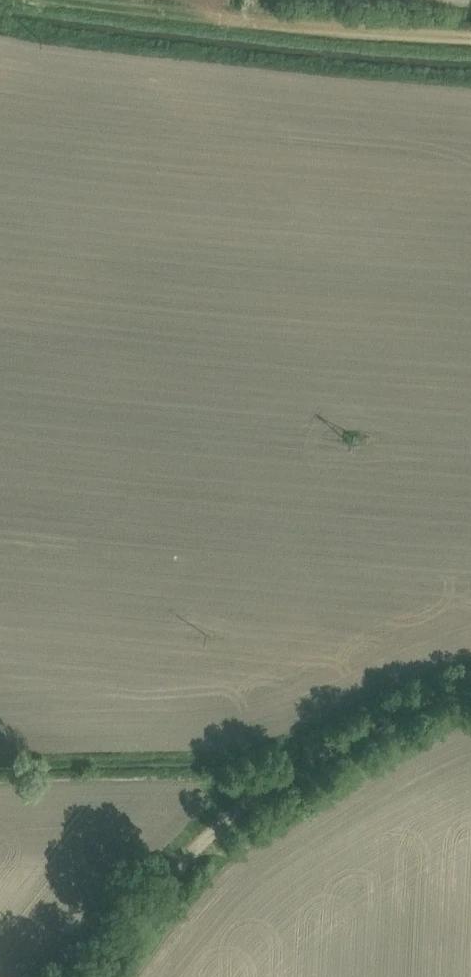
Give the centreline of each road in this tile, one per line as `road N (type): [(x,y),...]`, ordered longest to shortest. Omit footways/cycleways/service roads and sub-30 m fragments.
road 1 (track): [(470,679),(325,740),(229,809),(125,906),(77,976)]

